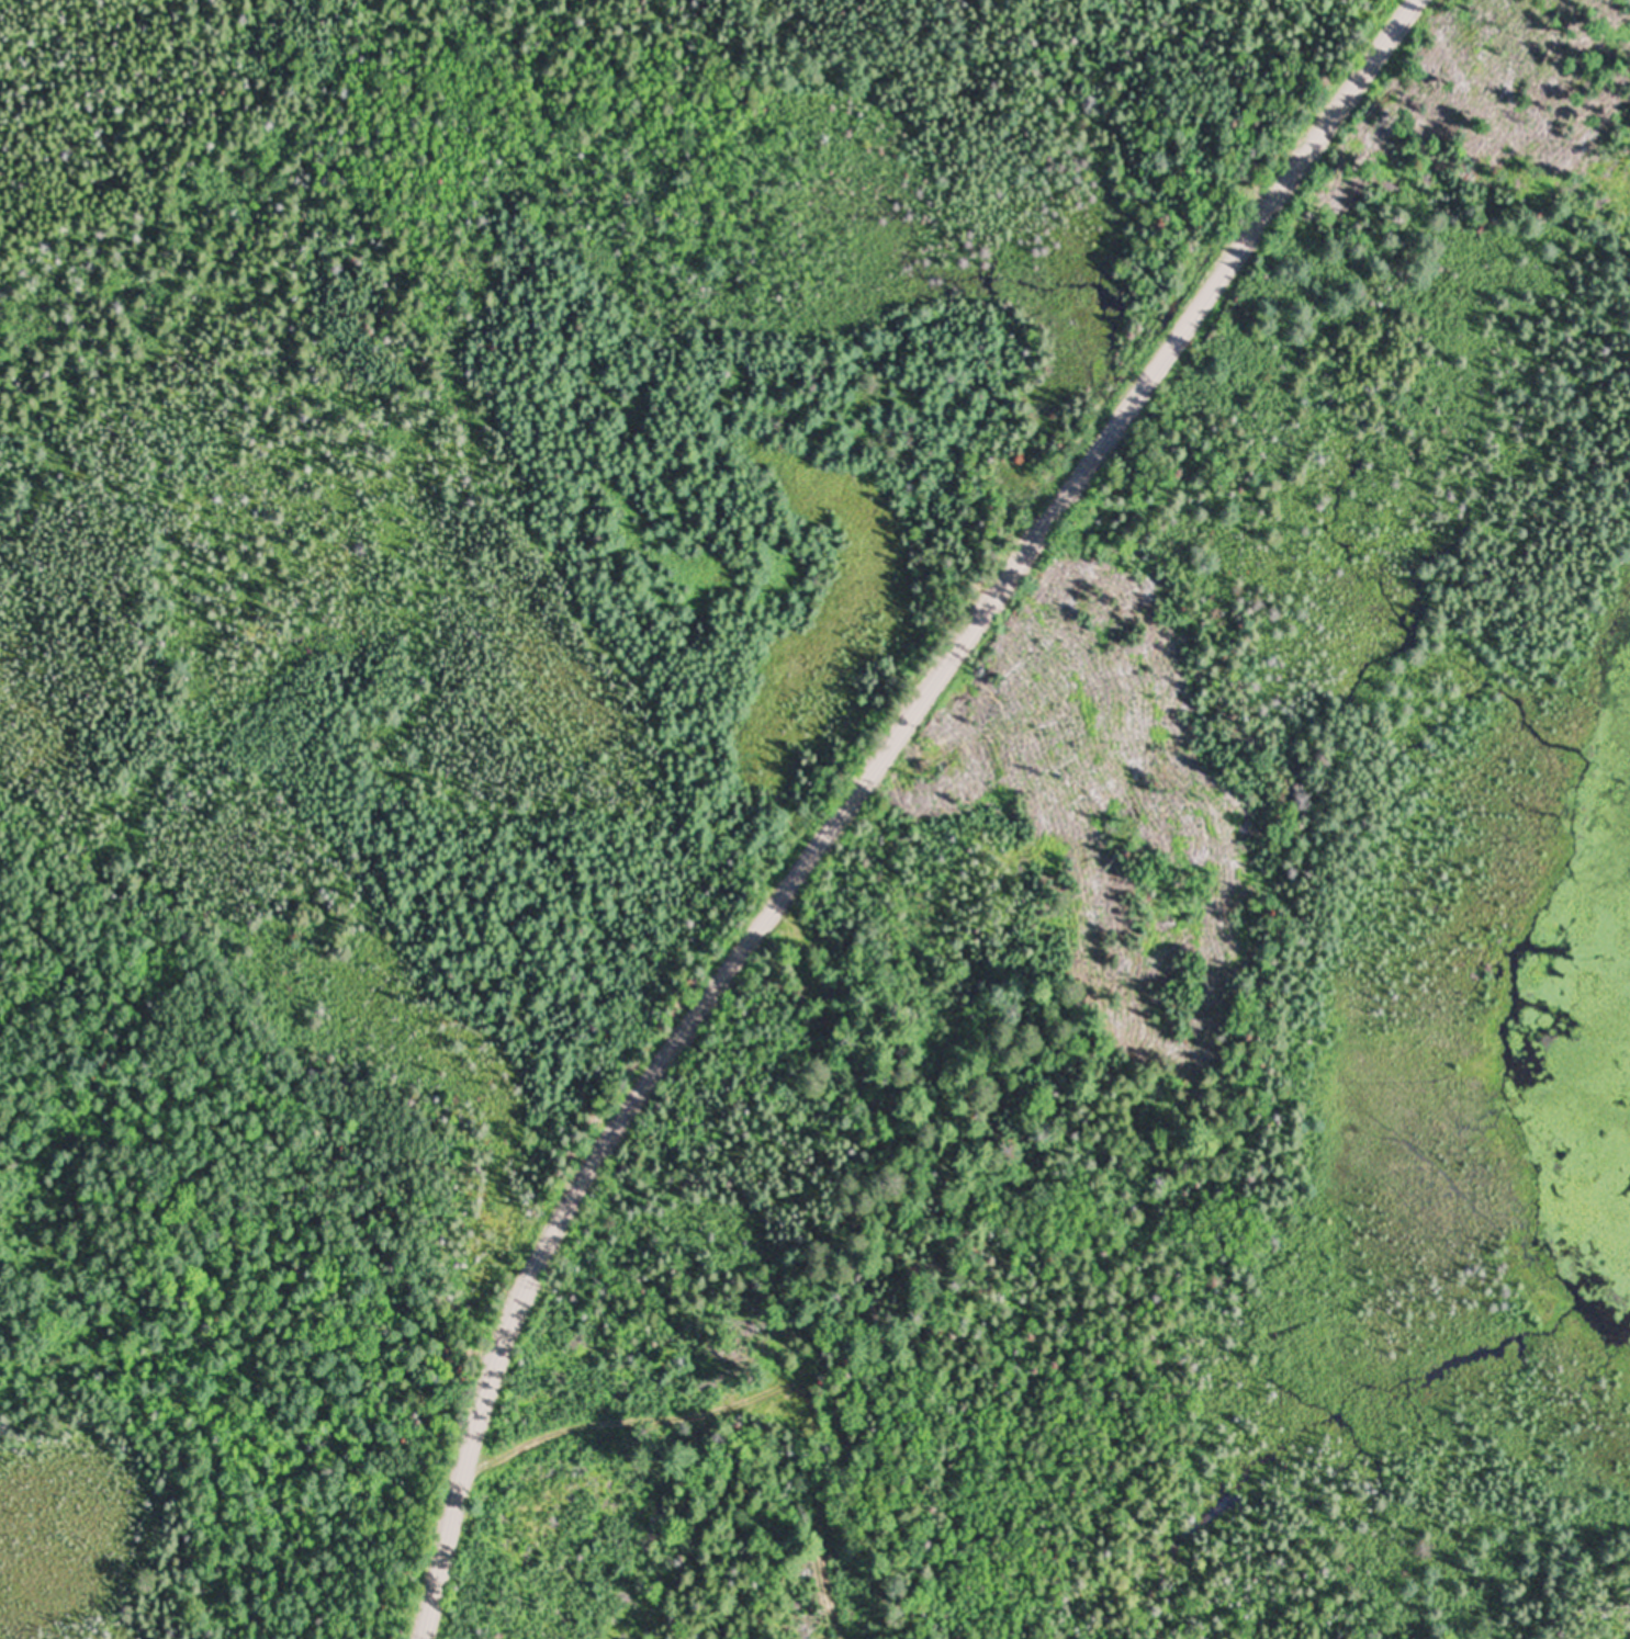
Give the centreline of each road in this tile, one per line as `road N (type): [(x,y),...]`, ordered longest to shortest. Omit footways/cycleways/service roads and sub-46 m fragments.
road 1 (residential): [(425,1638),(497,1374),(580,1184),(1421,0)]

